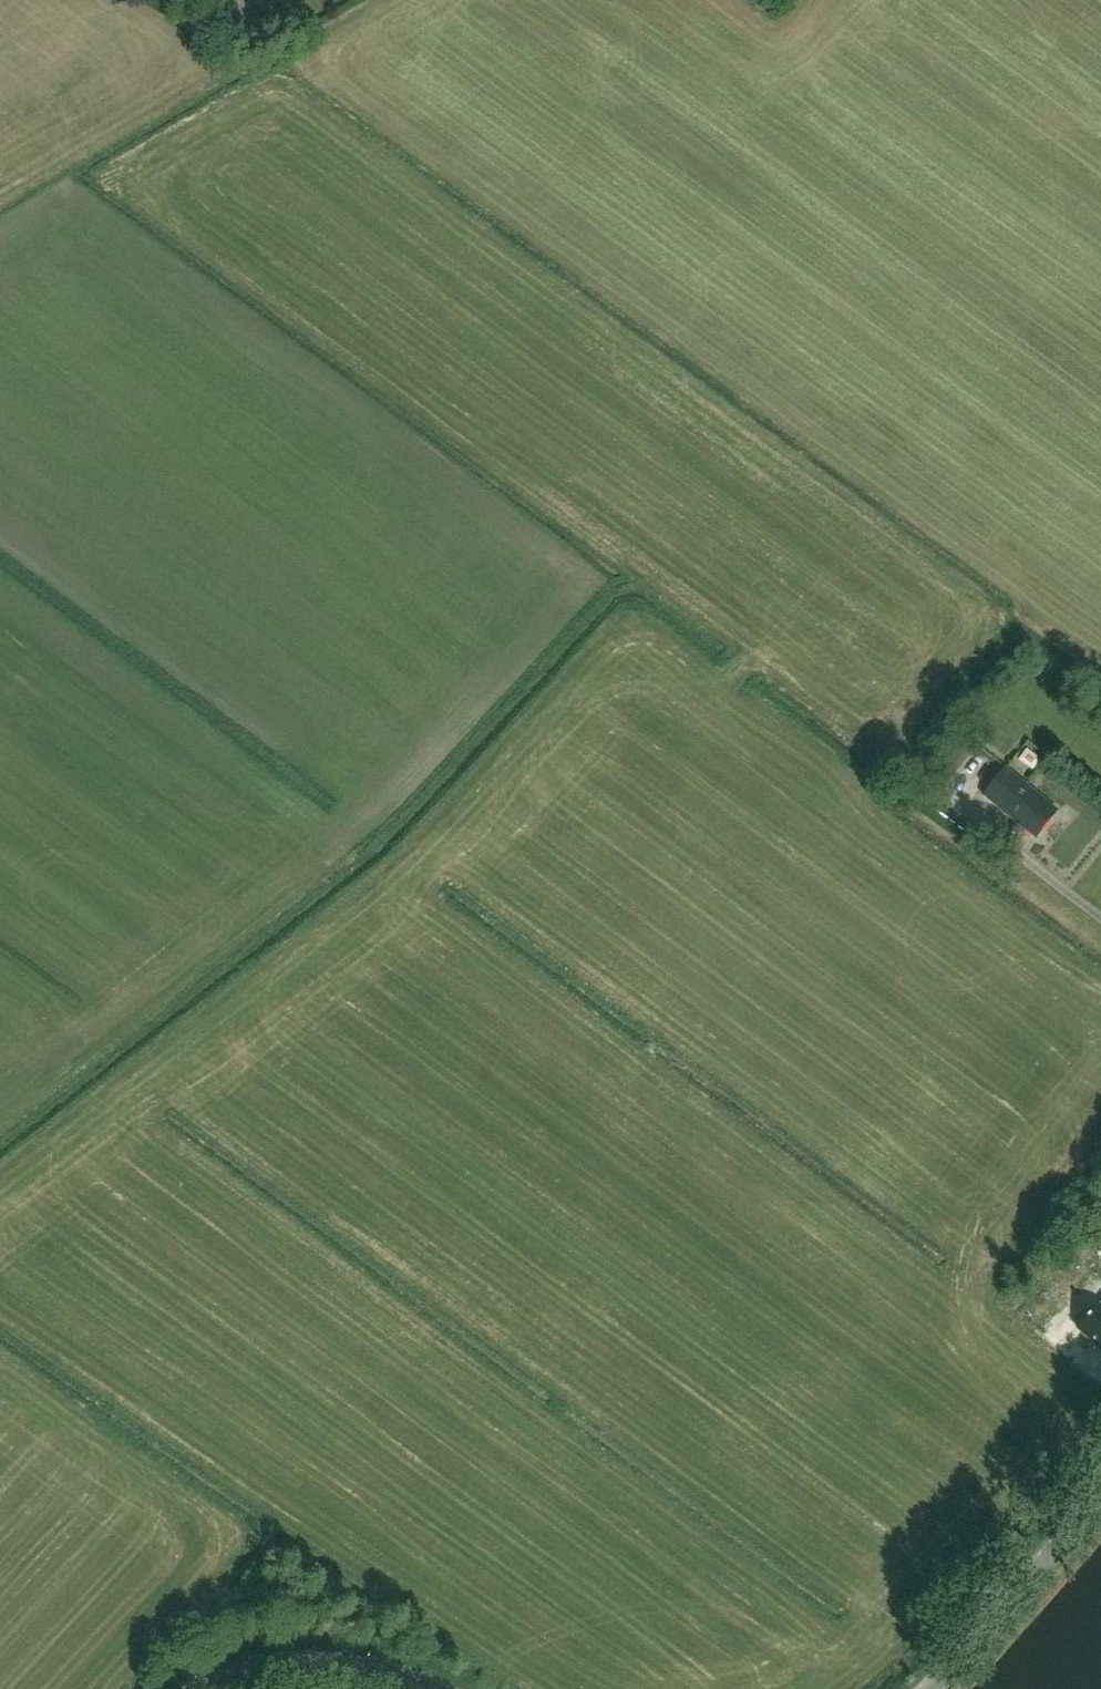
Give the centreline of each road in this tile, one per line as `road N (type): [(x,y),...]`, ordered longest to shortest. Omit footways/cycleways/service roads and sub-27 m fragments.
road 1 (unclassified): [(936,1688),(1100,1517)]

